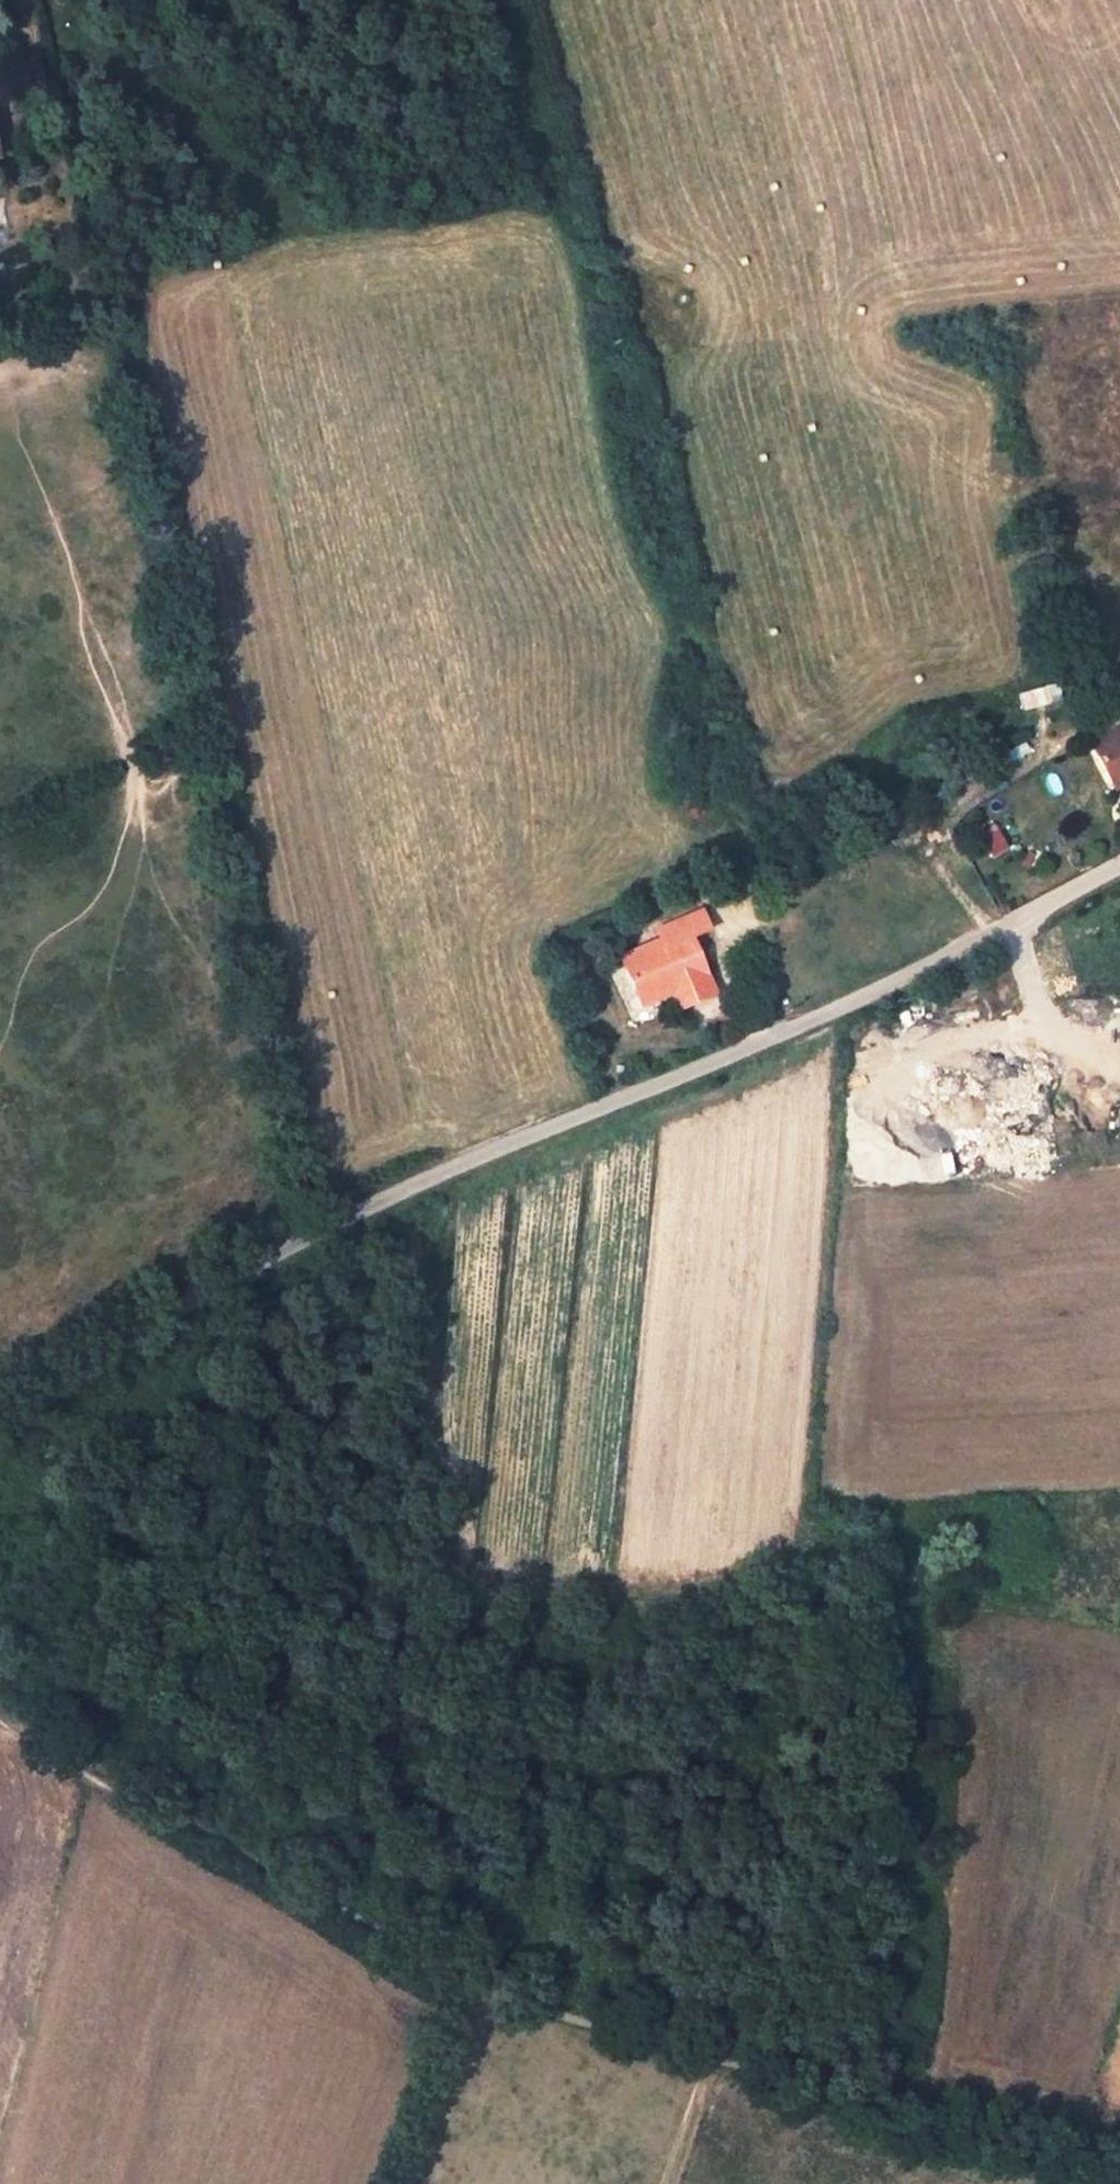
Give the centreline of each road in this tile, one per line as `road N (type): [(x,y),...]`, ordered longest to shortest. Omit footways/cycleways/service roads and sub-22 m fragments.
road 1 (residential): [(1119,863),(832,1016),(363,1212),(121,1344),(0,1428)]
road 2 (track): [(0,1732),(491,1990),(1109,2183)]

